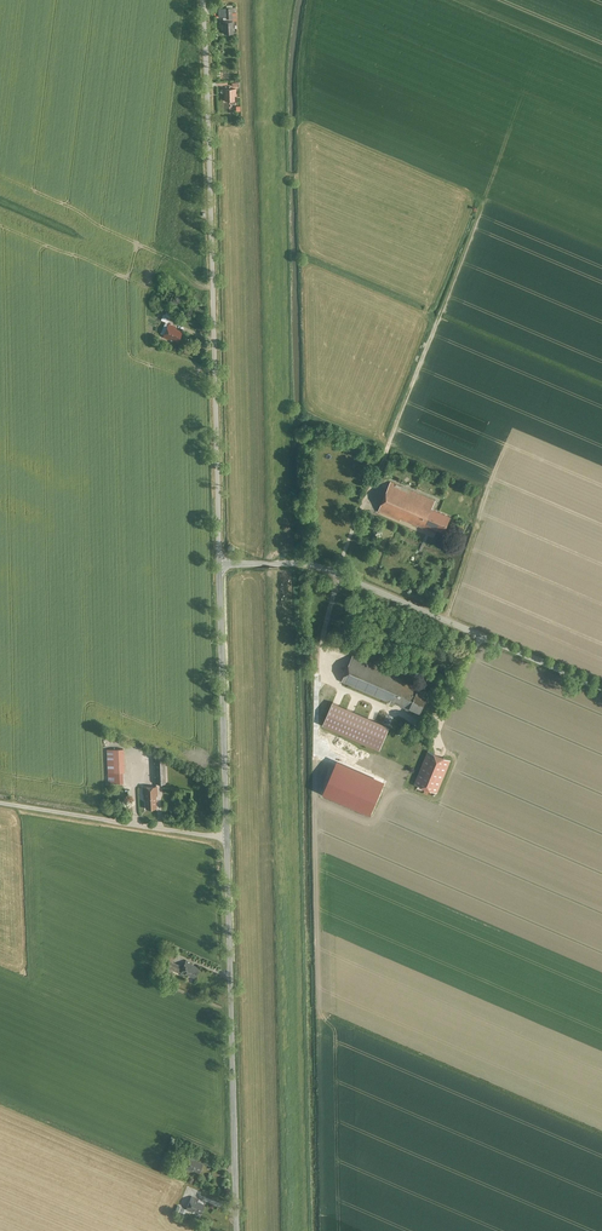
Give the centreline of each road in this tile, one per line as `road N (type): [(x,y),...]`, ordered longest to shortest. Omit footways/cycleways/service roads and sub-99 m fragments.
road 1 (tertiary): [(220,565),(237,1230)]
road 2 (track): [(323,1230),(314,719),(339,574)]
road 3 (unclassified): [(220,565),(203,0)]
road 4 (tertiary): [(601,687),(312,565),(220,565)]
road 5 (track): [(375,480),(513,124)]
road 6 (track): [(481,635),(435,733),(439,752)]

